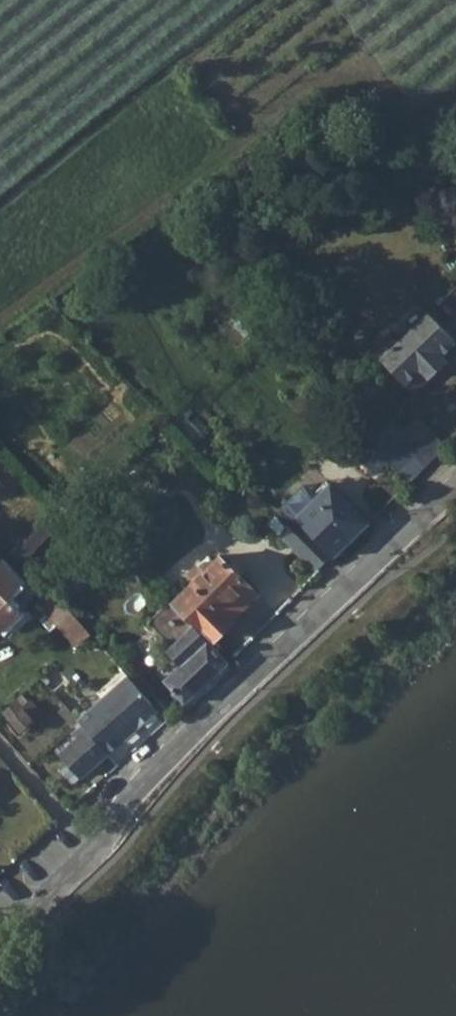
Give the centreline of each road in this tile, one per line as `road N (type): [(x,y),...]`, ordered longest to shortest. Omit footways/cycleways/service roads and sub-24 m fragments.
road 1 (tertiary): [(0,937),(89,851),(141,778),(455,486)]

